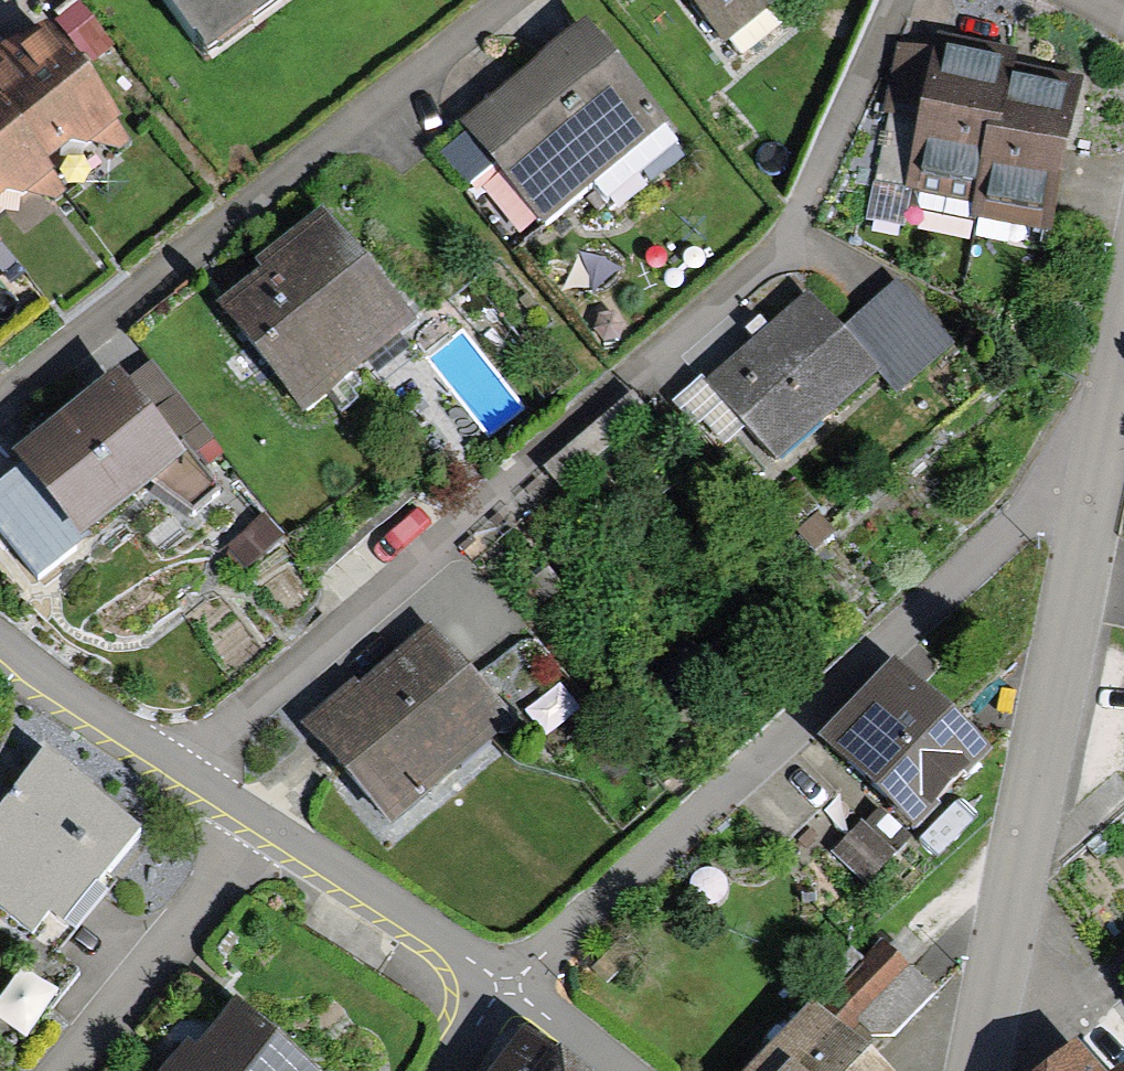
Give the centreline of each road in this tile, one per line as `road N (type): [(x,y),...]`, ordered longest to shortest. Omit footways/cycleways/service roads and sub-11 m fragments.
road 1 (residential): [(897,0),(792,229),(174,766)]
road 2 (residential): [(1109,429),(502,982),(443,1070)]
road 3 (residential): [(972,1070),(1109,429)]
road 4 (residential): [(503,0),(0,392)]
road 5 (residential): [(255,819),(48,1070)]

